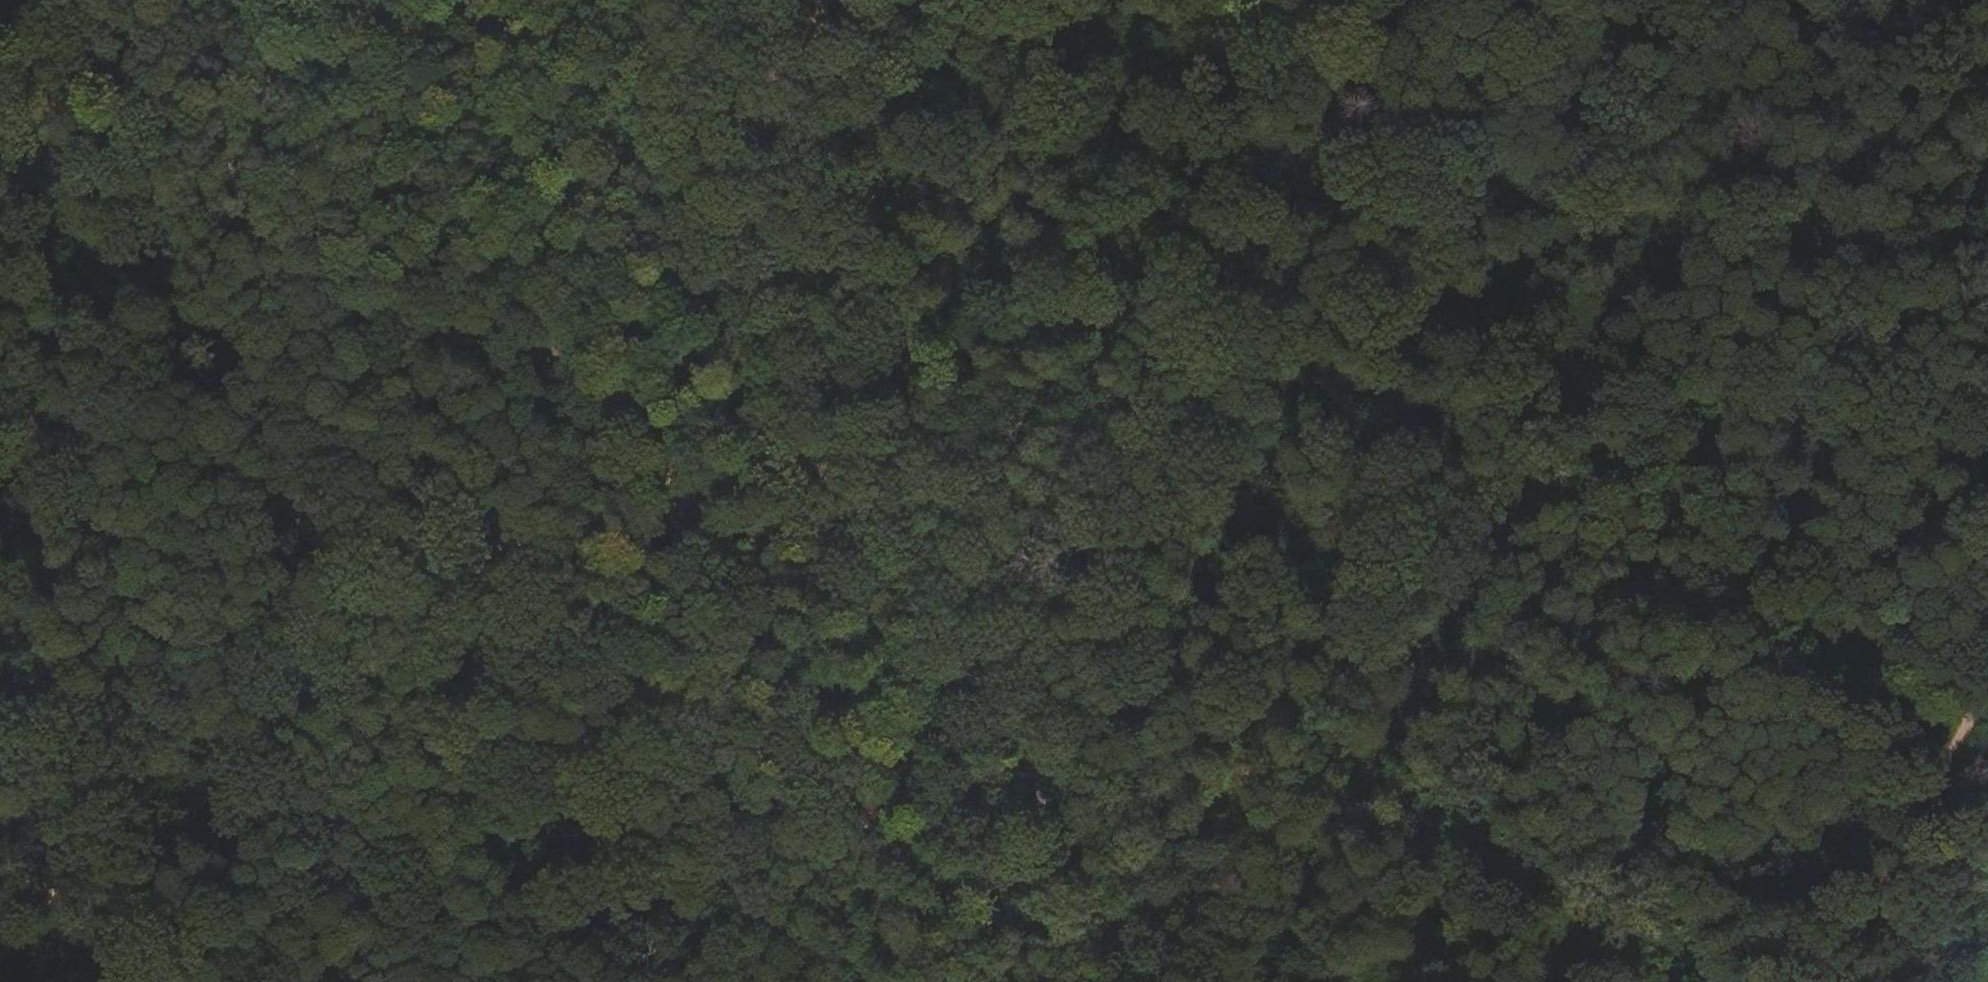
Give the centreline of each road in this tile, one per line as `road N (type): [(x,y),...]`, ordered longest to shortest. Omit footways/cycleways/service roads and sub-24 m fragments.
road 1 (track): [(672,0),(683,70),(990,707),(1139,981)]
road 2 (track): [(0,862),(305,981)]
road 3 (track): [(1987,707),(1833,981)]

